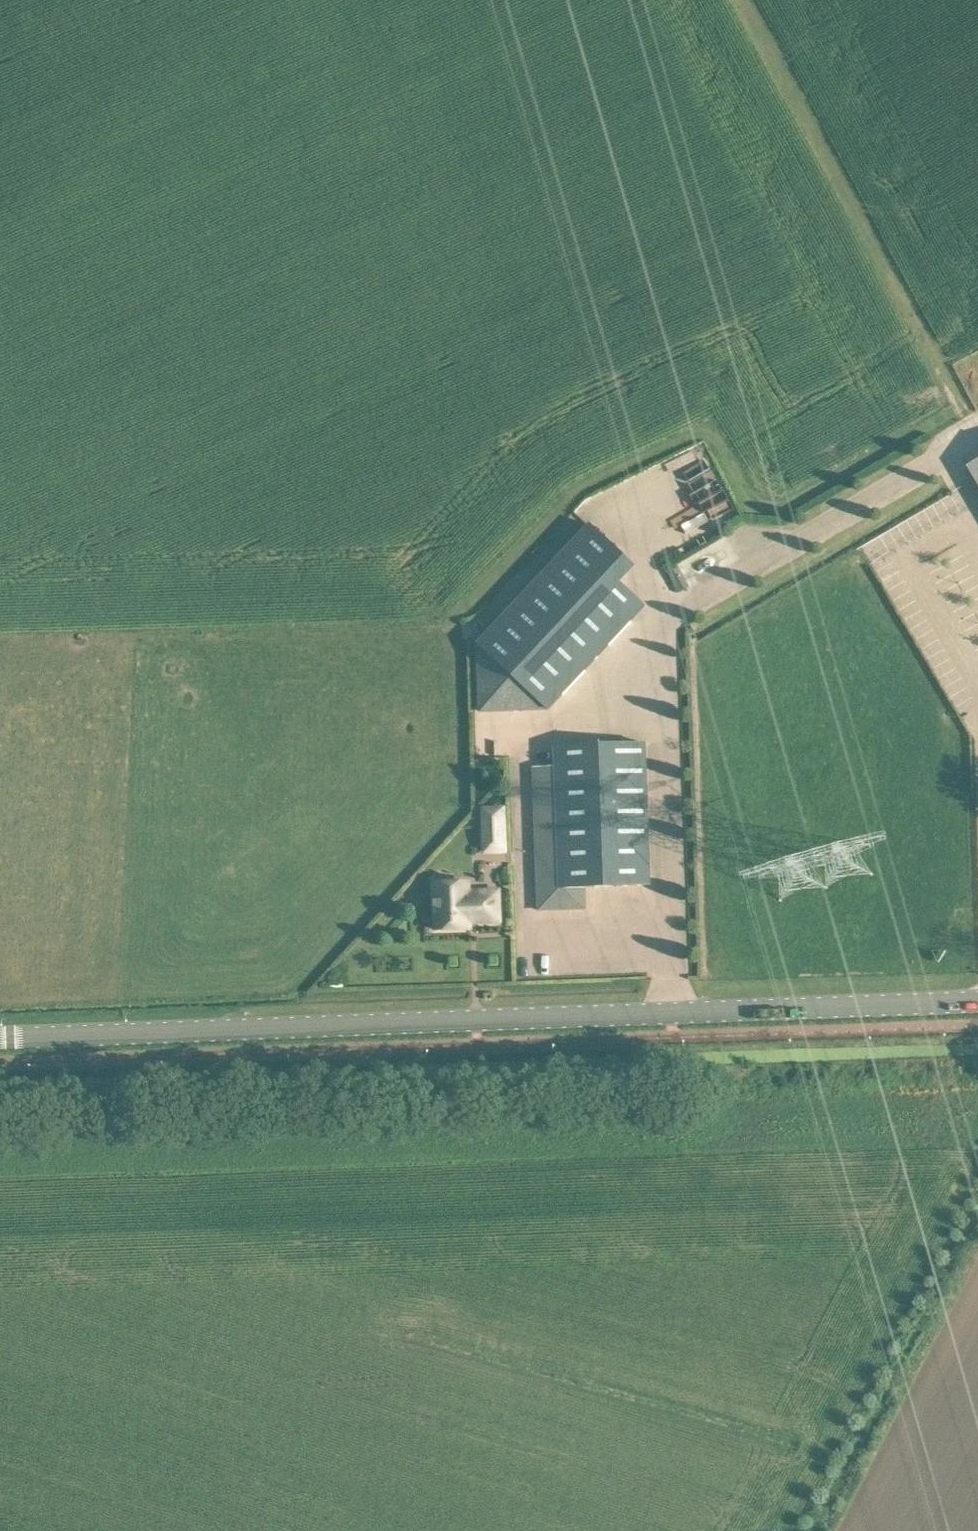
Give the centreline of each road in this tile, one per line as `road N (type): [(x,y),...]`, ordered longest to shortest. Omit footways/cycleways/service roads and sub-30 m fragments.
road 1 (tertiary): [(977,1002),(0,1039)]

